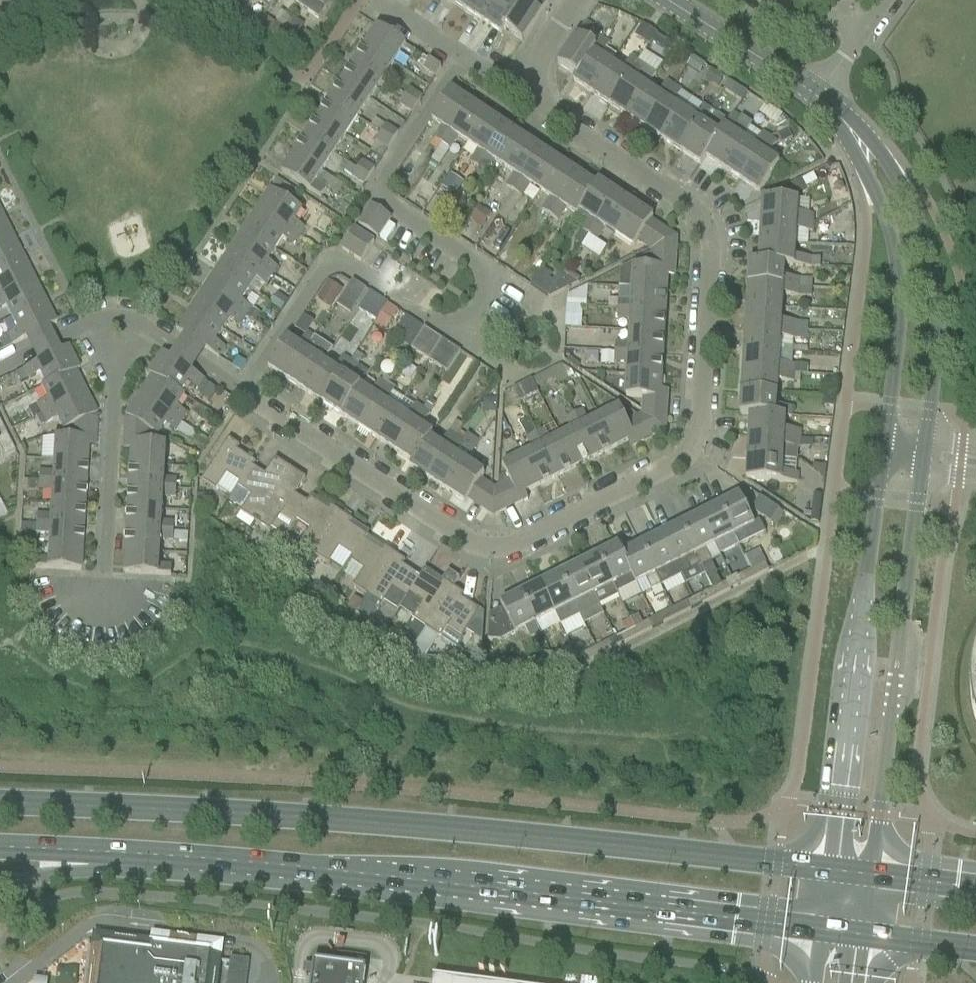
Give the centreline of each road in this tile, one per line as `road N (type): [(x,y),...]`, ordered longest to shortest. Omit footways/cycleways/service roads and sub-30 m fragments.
road 1 (residential): [(509,96),(702,227),(691,438),(666,469),(489,552),(248,394)]
road 2 (primary): [(829,873),(596,848),(0,808)]
road 3 (primary): [(0,854),(124,857),(821,931)]
road 4 (residential): [(248,394),(333,260),(452,337),(477,332),(496,288),(491,274),(369,202),(461,64)]
road 5 (tertiary): [(884,452),(829,873)]
road 6 (tertiary): [(870,878),(924,457)]
road 7 (tertiary): [(924,457),(938,286),(915,211),(889,169),(841,120)]
road 8 (tertiary): [(841,120),(890,224),(902,292),(884,452)]
road 9 (residential): [(118,386),(107,615)]
road 10 (tertiary): [(808,93),(663,0)]
road 11 (residential): [(834,59),(784,46),(710,0)]

